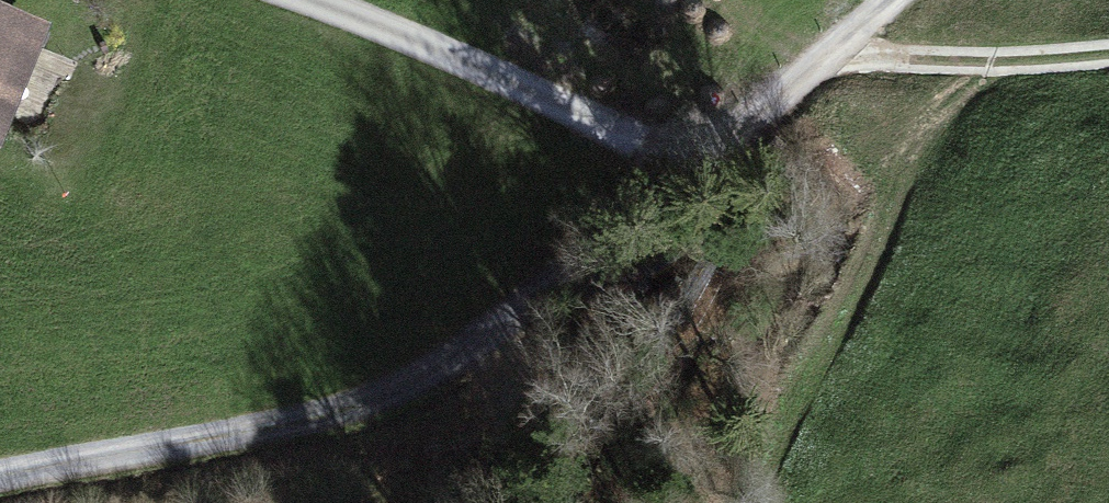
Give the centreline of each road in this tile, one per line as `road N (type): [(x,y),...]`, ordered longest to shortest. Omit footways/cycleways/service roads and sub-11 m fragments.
road 1 (track): [(0,479),(441,380),(706,144),(899,0)]
road 2 (track): [(766,462),(925,143),(990,58)]
road 3 (track): [(706,144),(618,127),(315,0)]
road 4 (track): [(831,57),(1108,52)]

